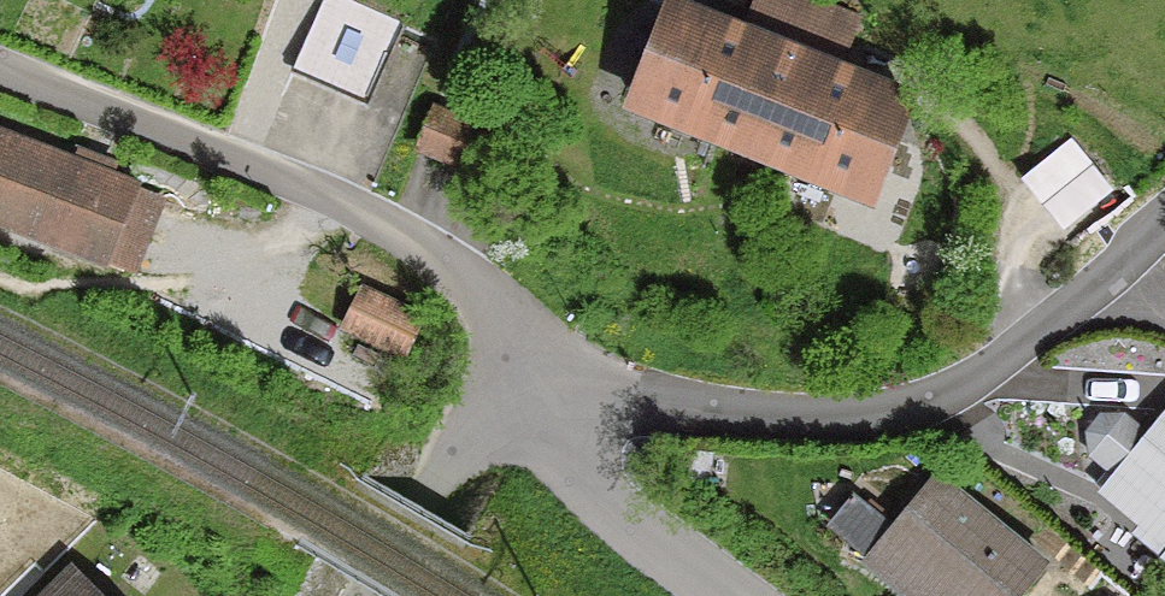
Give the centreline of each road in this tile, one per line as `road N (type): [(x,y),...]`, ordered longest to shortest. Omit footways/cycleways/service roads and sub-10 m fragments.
road 1 (residential): [(527,360),(750,390),(908,388),(983,355),(1125,256)]
road 2 (residential): [(751,595),(612,479),(527,360)]
road 3 (residential): [(366,595),(460,435),(527,360)]

